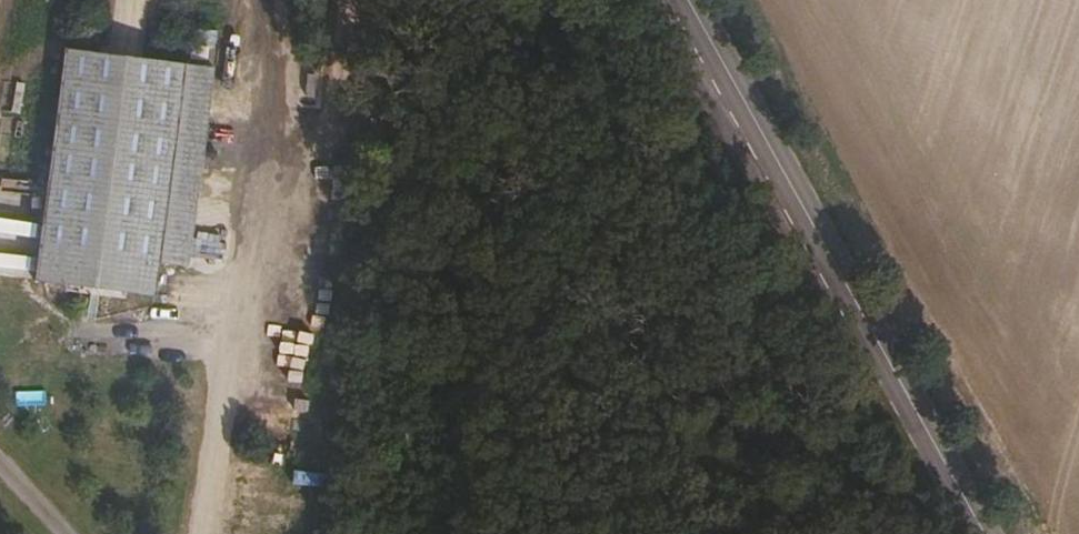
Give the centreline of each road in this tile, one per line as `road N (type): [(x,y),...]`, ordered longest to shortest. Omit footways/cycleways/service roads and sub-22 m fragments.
road 1 (primary): [(686,0),(984,533)]

